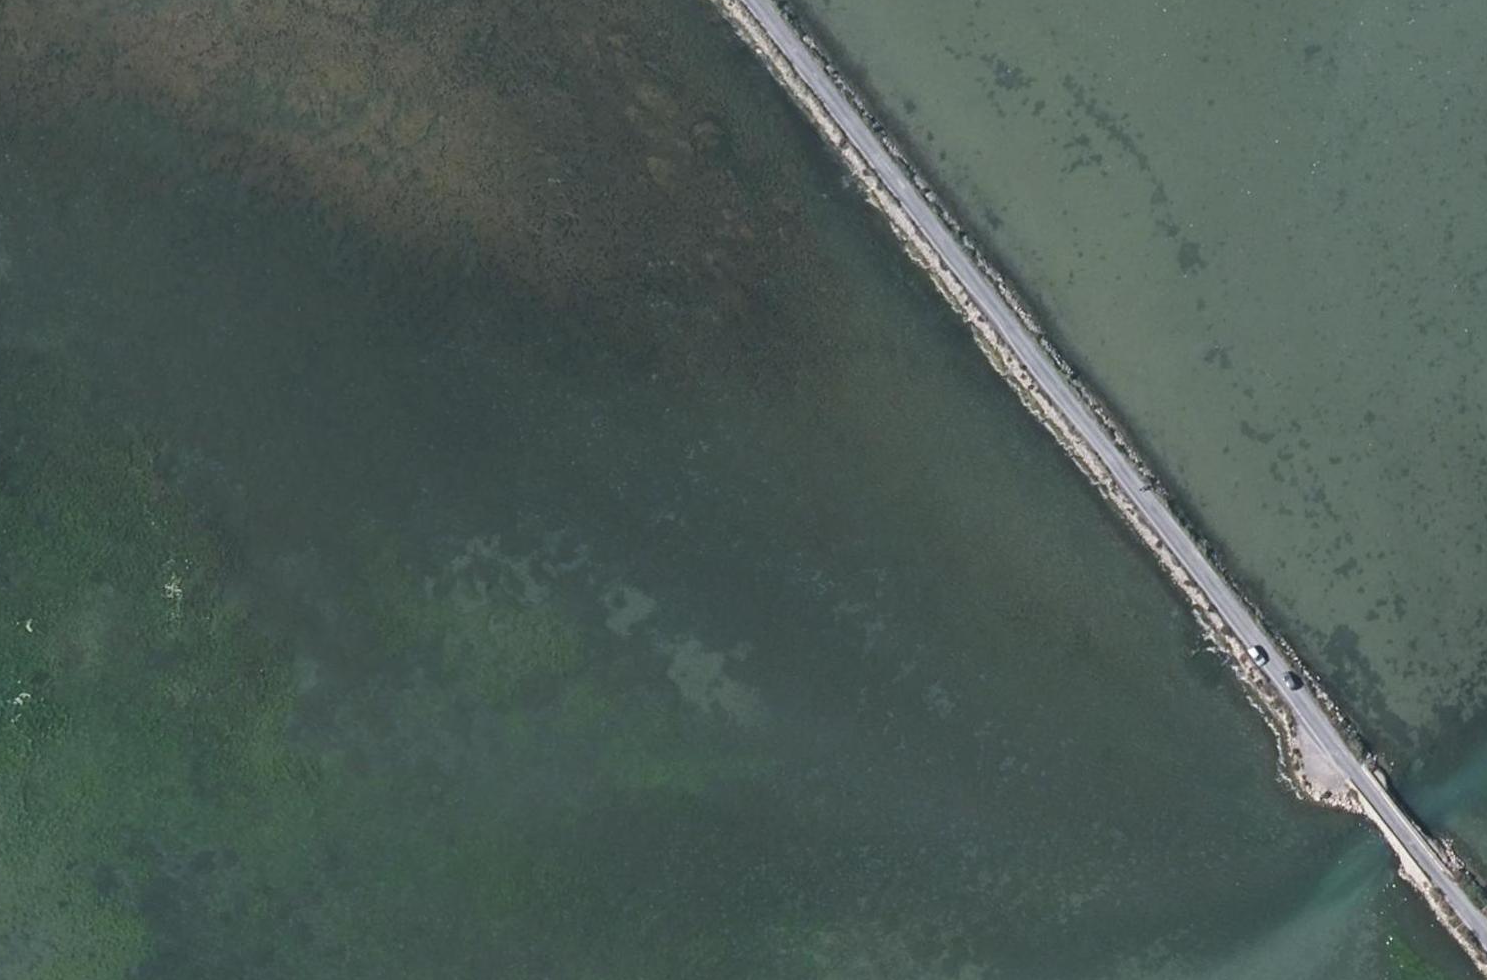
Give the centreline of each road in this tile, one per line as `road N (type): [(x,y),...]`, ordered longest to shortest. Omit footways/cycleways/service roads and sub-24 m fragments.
road 1 (unclassified): [(750,0),(1360,774)]
road 2 (unclassified): [(1486,936),(1360,774)]

